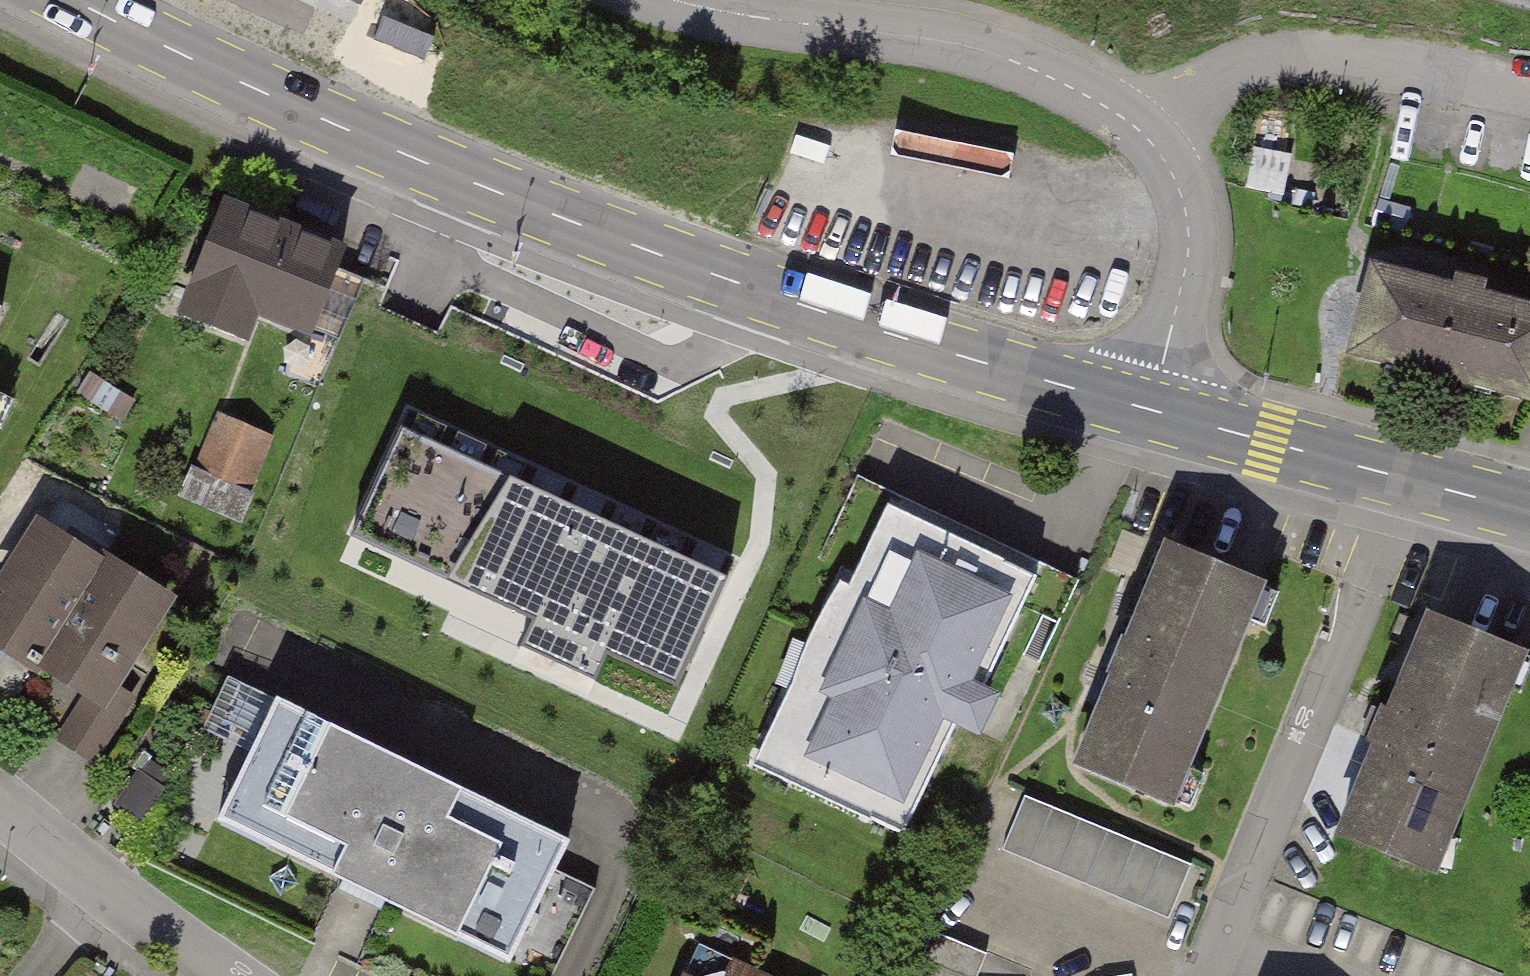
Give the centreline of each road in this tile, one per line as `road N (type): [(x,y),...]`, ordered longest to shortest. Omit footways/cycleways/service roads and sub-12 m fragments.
road 1 (primary): [(77,0),(382,145),(554,215),(920,344),(1151,410)]
road 2 (residential): [(1406,480),(1205,975)]
road 3 (residential): [(1146,134),(1081,92),(1009,60),(928,38),(681,0)]
road 4 (residential): [(1529,89),(1337,55),(1259,64),(1176,107),(1146,134)]
road 5 (residential): [(1146,134),(1178,185),(1187,221),(1184,276),(1151,410)]
road 6 (primary): [(1151,410),(1406,480)]
road 7 (residential): [(105,886),(227,975)]
road 8 (residential): [(0,805),(105,886)]
road 9 (primary): [(1406,480),(1529,512)]

